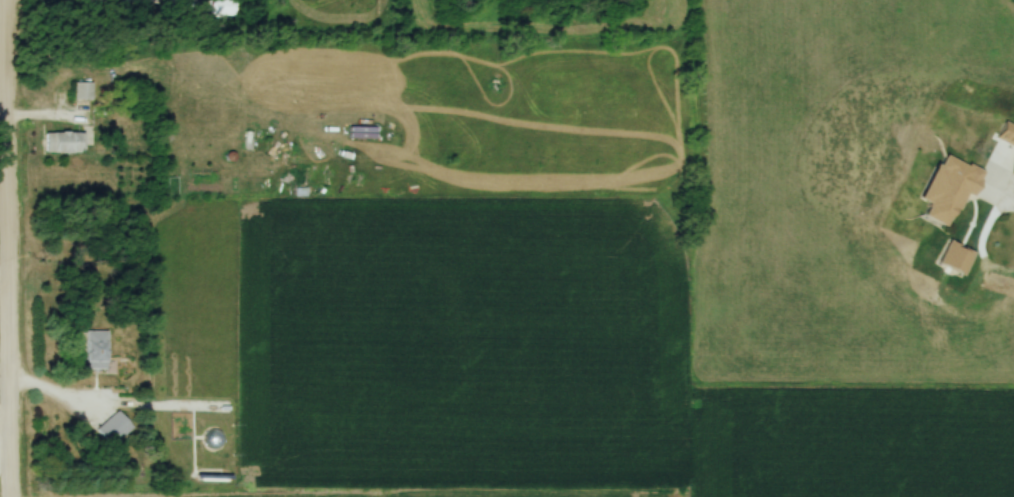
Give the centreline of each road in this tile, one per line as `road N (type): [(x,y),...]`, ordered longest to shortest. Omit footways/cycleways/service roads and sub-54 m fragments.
road 1 (residential): [(11,428),(5,0)]

